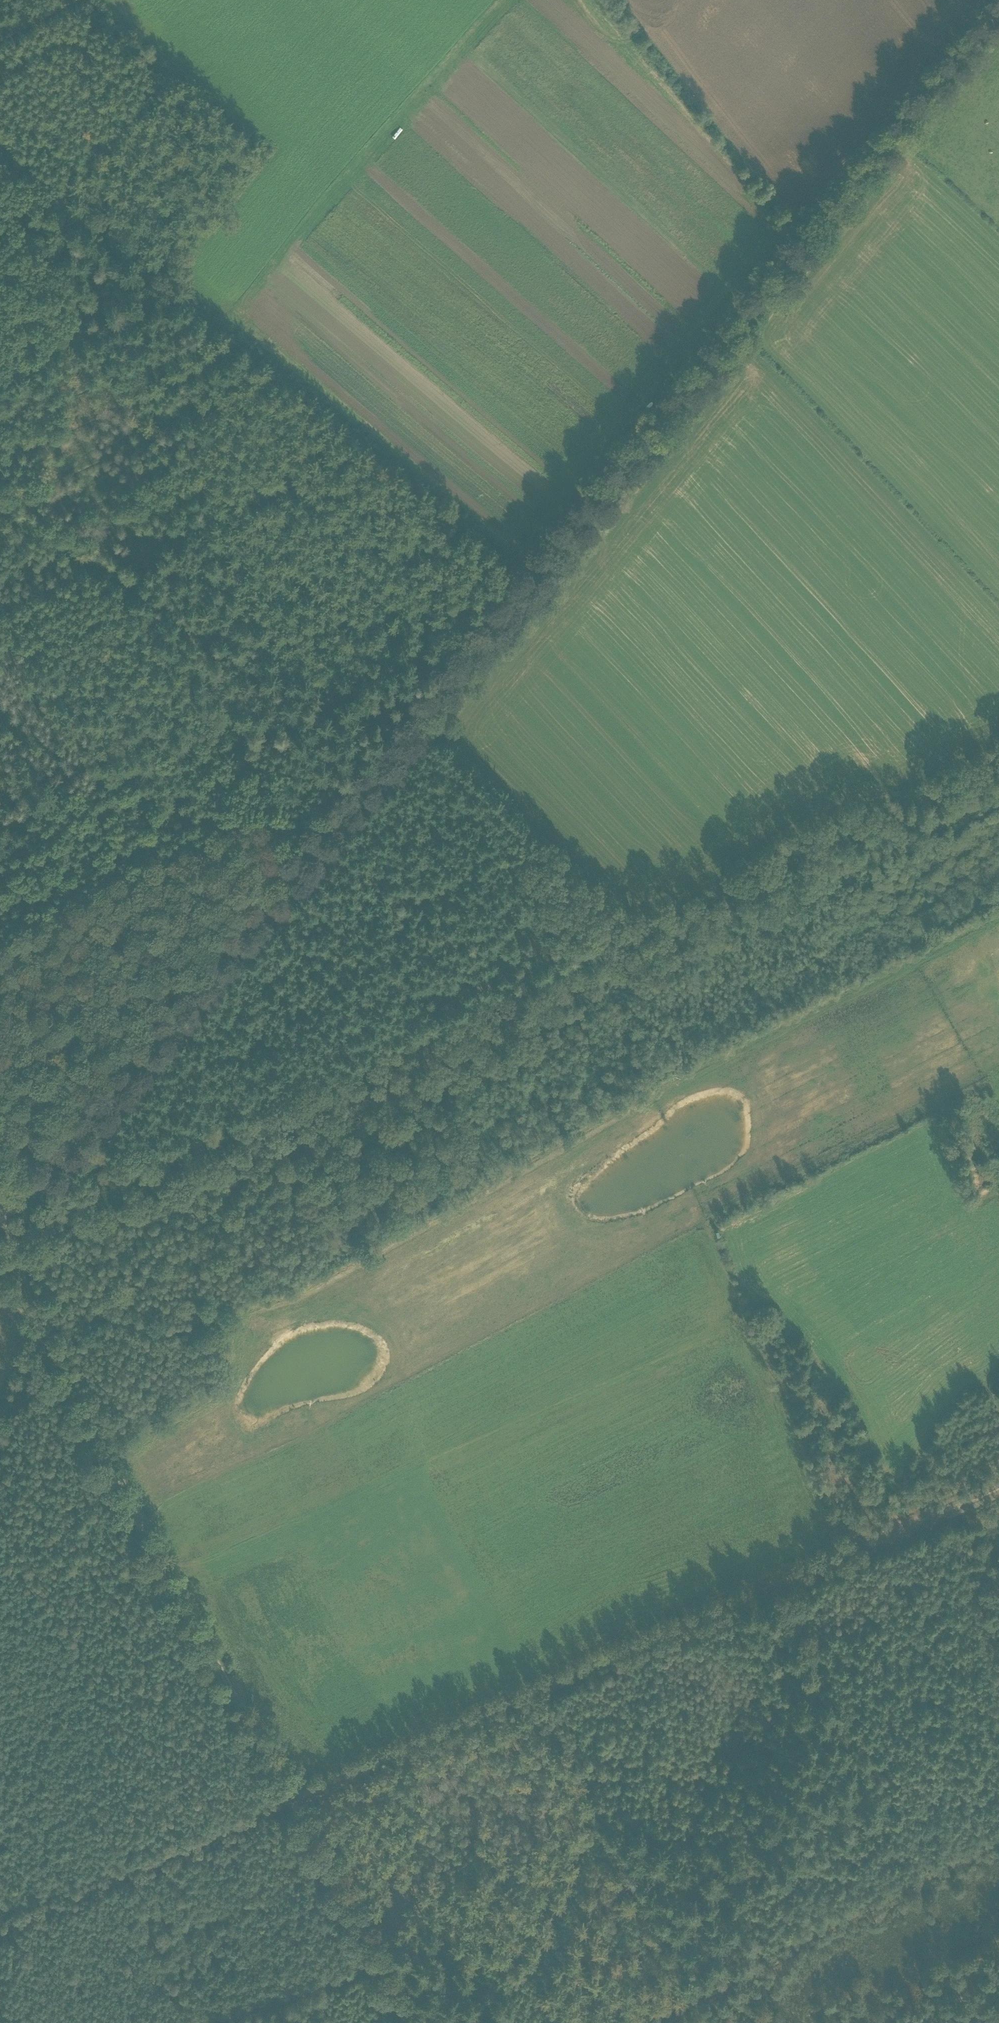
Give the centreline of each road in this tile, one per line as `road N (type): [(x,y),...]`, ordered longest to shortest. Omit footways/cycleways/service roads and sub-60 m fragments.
road 1 (unclassified): [(0,1202),(94,1135),(998,13)]
road 2 (track): [(291,1795),(998,1485)]
road 3 (track): [(536,585),(0,155)]
road 4 (track): [(291,1795),(44,1352)]
road 5 (track): [(647,2022),(996,1845)]
road 6 (track): [(0,1919),(291,1795)]
road 7 (track): [(418,2022),(291,1795)]
road 8 (track): [(44,1352),(2,1201)]

